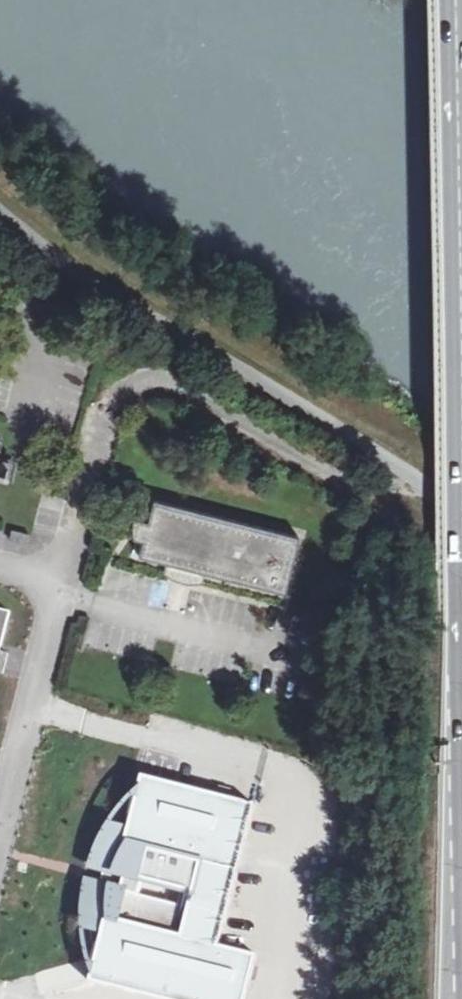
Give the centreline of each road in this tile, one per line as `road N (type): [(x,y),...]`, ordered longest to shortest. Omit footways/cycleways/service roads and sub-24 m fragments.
road 1 (trunk): [(452,0),(461,584)]
road 2 (unclassified): [(59,579),(0,836)]
road 3 (unclassified): [(106,412),(59,579)]

